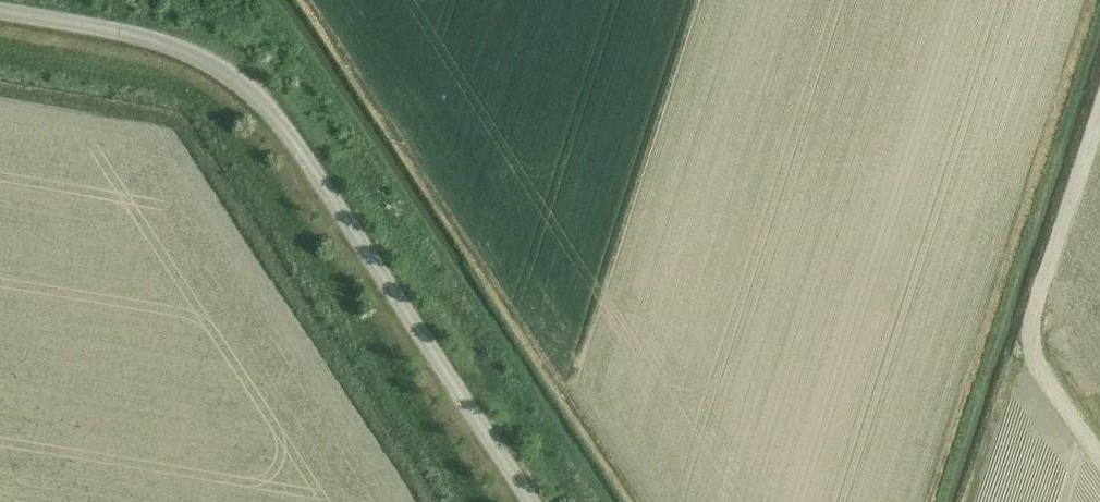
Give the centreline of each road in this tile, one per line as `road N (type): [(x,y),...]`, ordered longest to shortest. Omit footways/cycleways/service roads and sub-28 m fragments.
road 1 (unclassified): [(532,501),(291,139),(228,72),(157,40),(0,11)]
road 2 (track): [(1099,115),(1036,312),(1034,347),(1099,459)]

